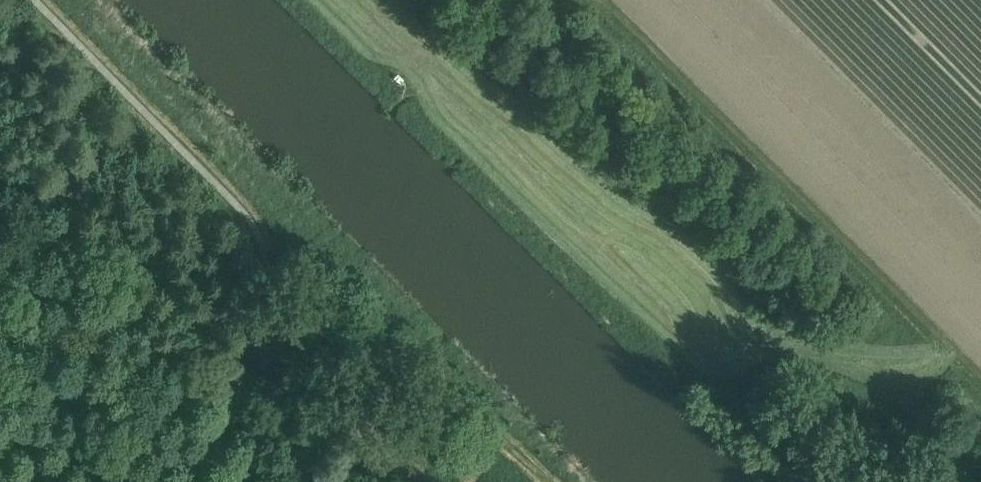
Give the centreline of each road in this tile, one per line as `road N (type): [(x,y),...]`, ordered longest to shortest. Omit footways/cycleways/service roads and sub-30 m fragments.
road 1 (track): [(356,0),(801,457),(836,481)]
road 2 (track): [(429,481),(370,421),(400,316),(558,481)]

